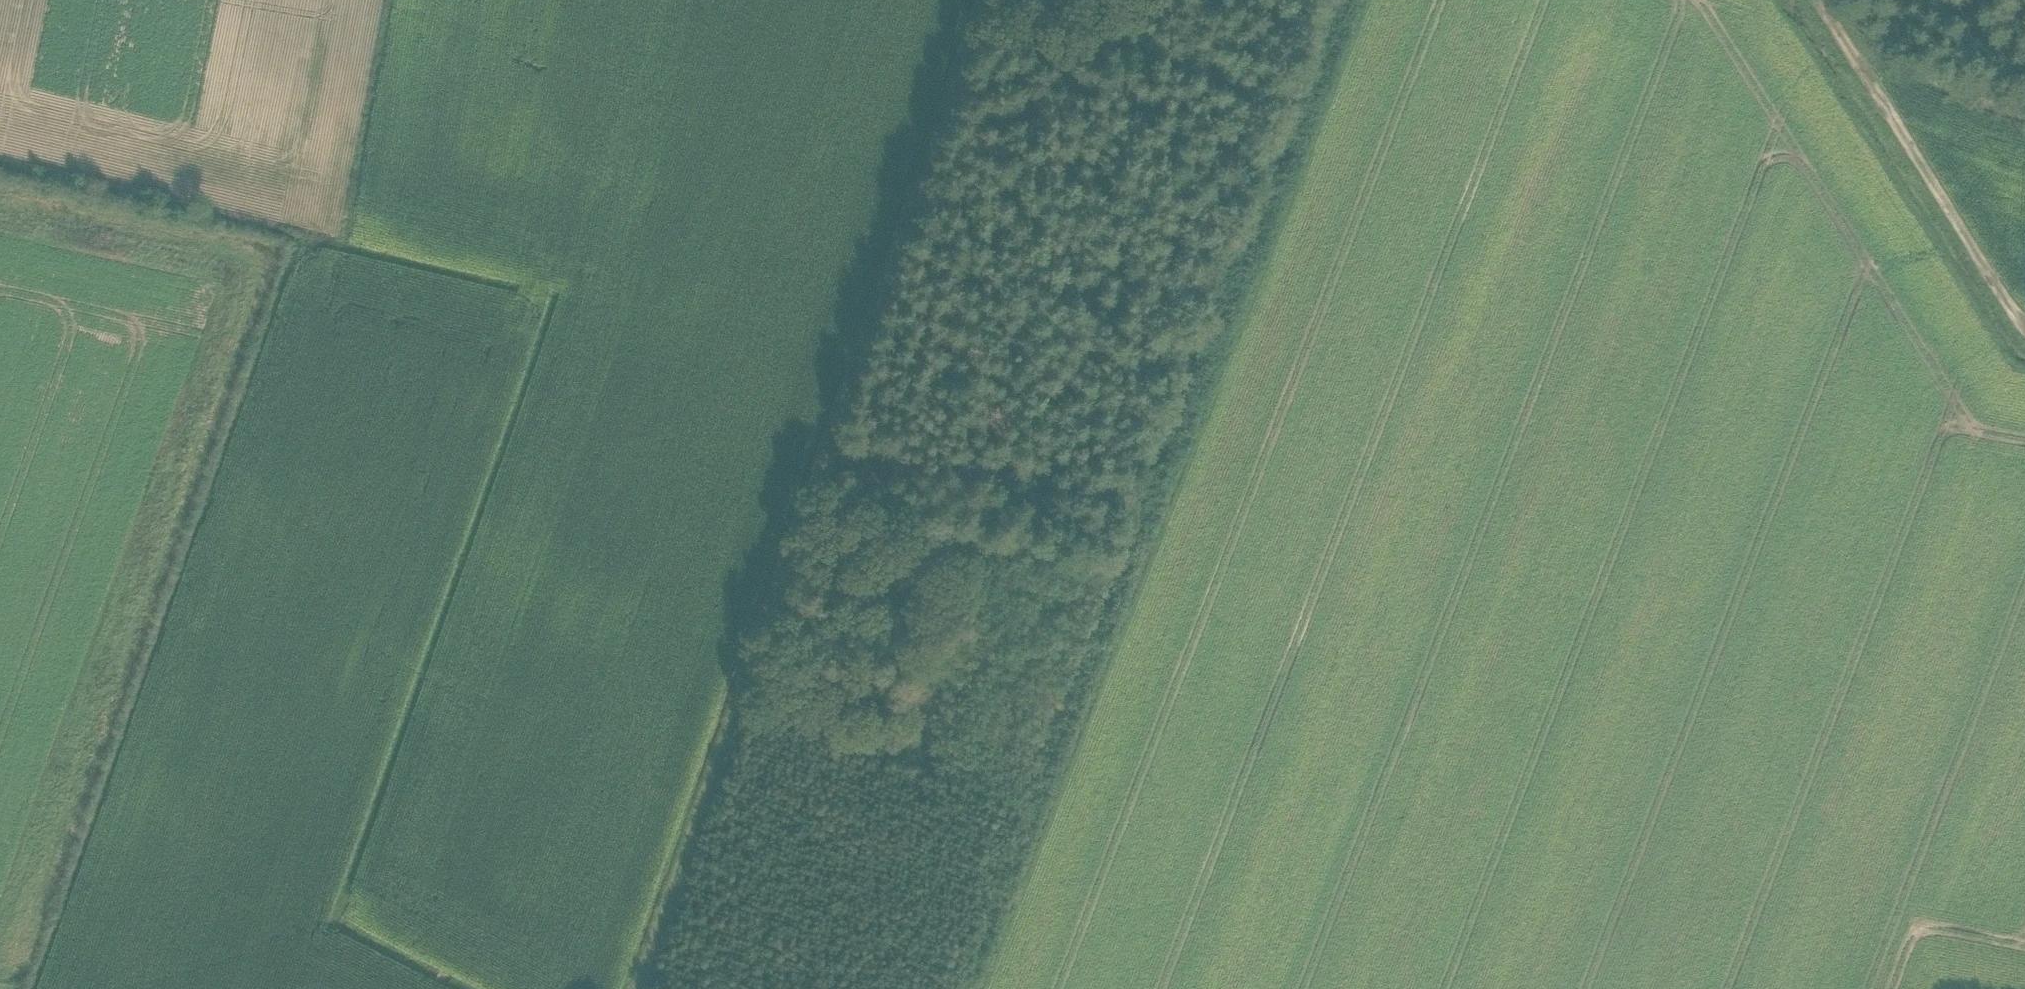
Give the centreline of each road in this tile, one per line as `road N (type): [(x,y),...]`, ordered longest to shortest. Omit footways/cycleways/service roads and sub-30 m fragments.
road 1 (track): [(995,0),(637,988)]
road 2 (track): [(2024,324),(1811,0)]

